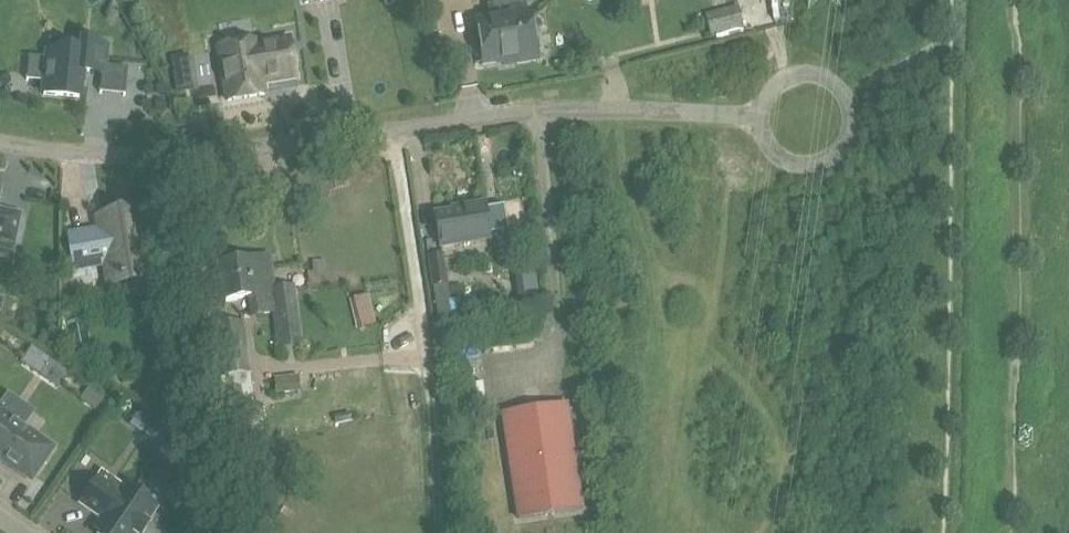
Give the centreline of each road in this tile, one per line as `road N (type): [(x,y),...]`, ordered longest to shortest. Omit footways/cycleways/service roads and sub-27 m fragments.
road 1 (residential): [(0,143),(145,158),(535,114)]
road 2 (residential): [(551,392),(557,292),(535,114)]
road 3 (residential): [(761,121),(774,89),(805,76),(837,88),(851,120),(848,139),(823,164),(786,162),(764,139)]
road 4 (residential): [(535,114),(761,121)]

